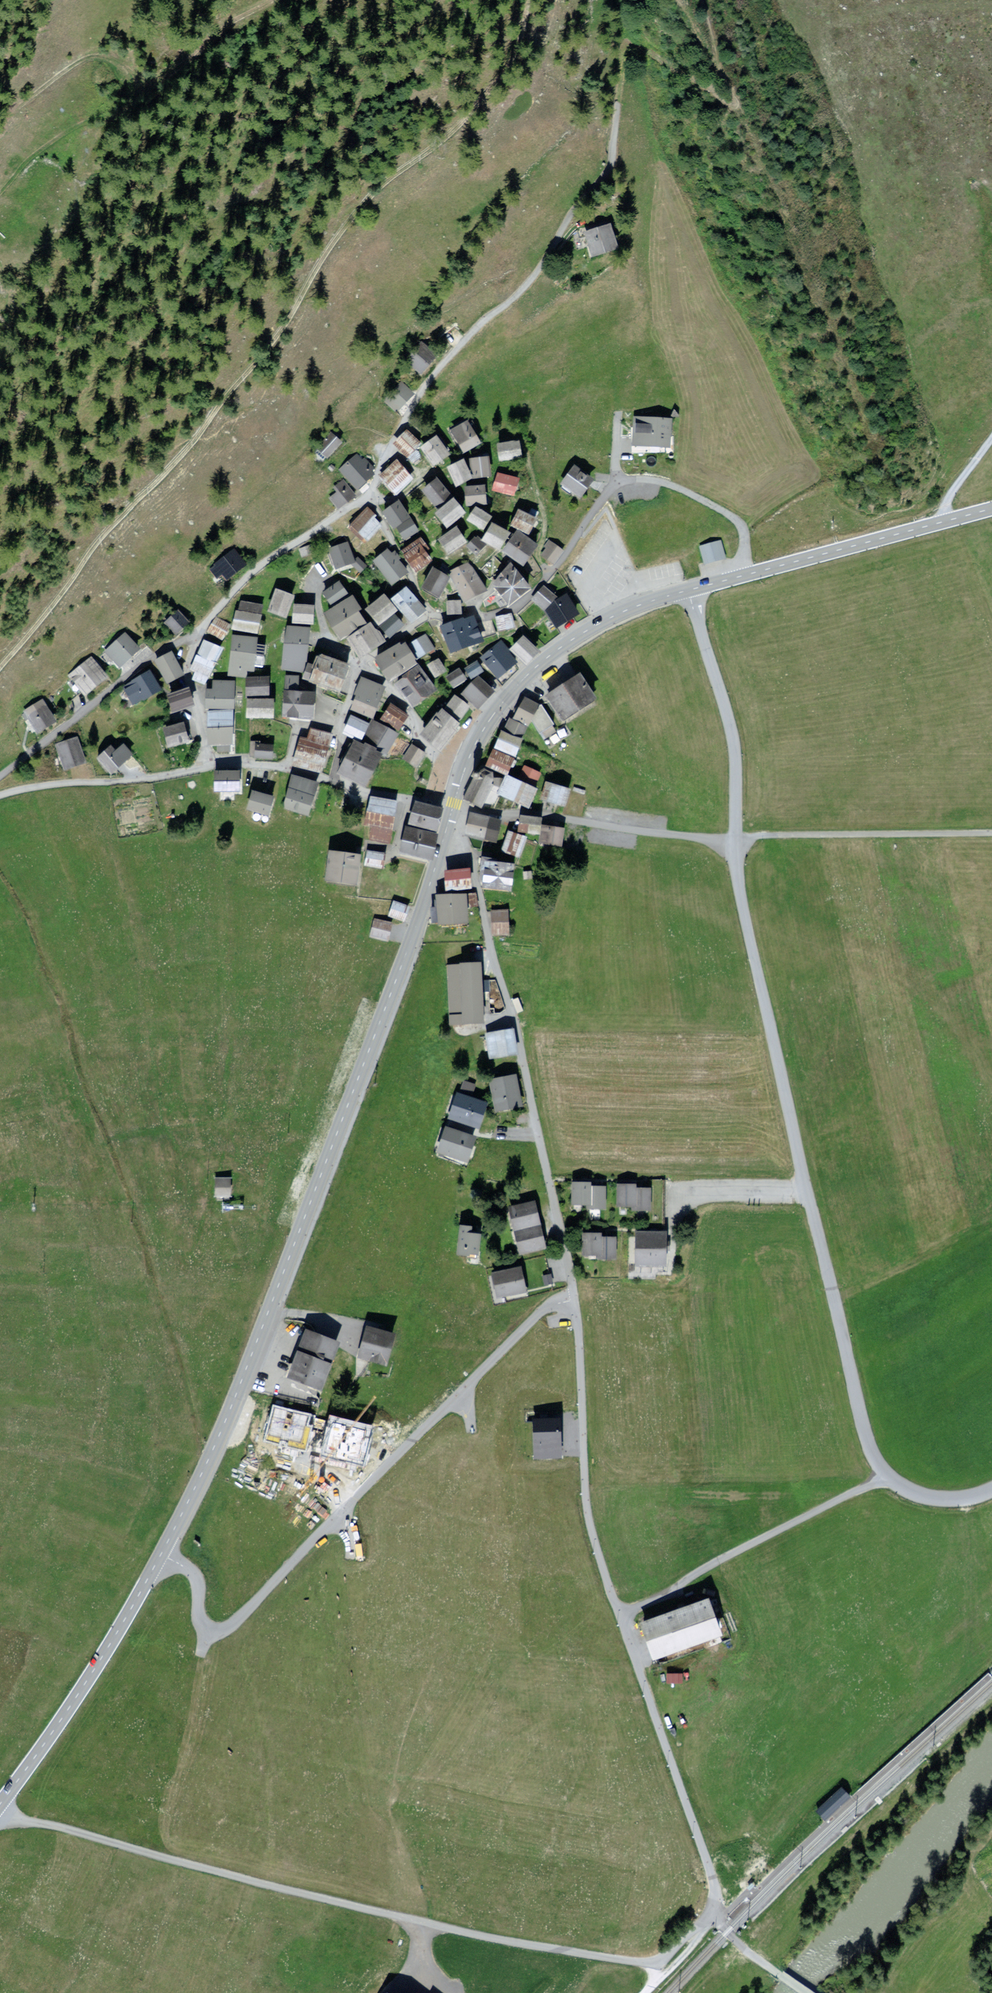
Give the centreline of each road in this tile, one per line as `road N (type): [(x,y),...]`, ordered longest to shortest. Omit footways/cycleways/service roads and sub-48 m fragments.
road 1 (primary): [(449,815),(416,927),(232,1407),(161,1556)]
road 2 (unclassified): [(991,1490),(957,1500),(919,1495),(887,1475),(870,1446),(804,1185),(735,834)]
road 3 (unclassified): [(715,1910),(660,1963),(490,1936),(0,1814)]
road 4 (residential): [(200,615),(249,571),(369,491),(413,400),(475,327),(529,284),(600,180),(616,101)]
road 5 (unclassified): [(715,1910),(708,1864),(587,1506),(574,1298)]
road 6 (track): [(173,461),(273,335),(329,226),(418,143),(461,116),(507,28),(510,0)]
road 7 (residential): [(570,1280),(519,1028),(470,846),(449,815)]
road 8 (residential): [(465,1388),(228,1627),(203,1625),(194,1573),(161,1556)]
road 9 (primary): [(688,589),(600,621),(533,666),(484,724),(451,807)]
road 10 (primary): [(161,1556),(0,1805)]
road 11 (residential): [(735,834),(451,807)]
road 12 (track): [(0,659),(65,572),(173,461)]
road 13 (primary): [(991,506),(738,575)]
road 14 (track): [(735,834),(991,832)]
road 15 (residential): [(0,768),(200,615)]
road 16 (unclassified): [(735,834),(735,753),(688,589)]
road 17 (residential): [(738,575),(747,540),(737,520),(660,481),(616,485),(579,532)]
road 18 (residential): [(209,758),(0,790)]
road 19 (track): [(159,88),(103,123),(67,129),(31,153),(0,191)]
road 20 (track): [(159,88),(141,87),(100,56),(84,58),(0,127)]
road 21 (track): [(287,0),(159,88)]
road 22 (residential): [(200,615),(187,655),(209,758)]
road 23 (residential): [(574,1298),(546,1307),(465,1388)]
road 24 (residential): [(335,777),(209,758)]
road 25 (residential): [(368,662),(344,712),(335,777)]
road 26 (residential): [(451,807),(335,777)]

